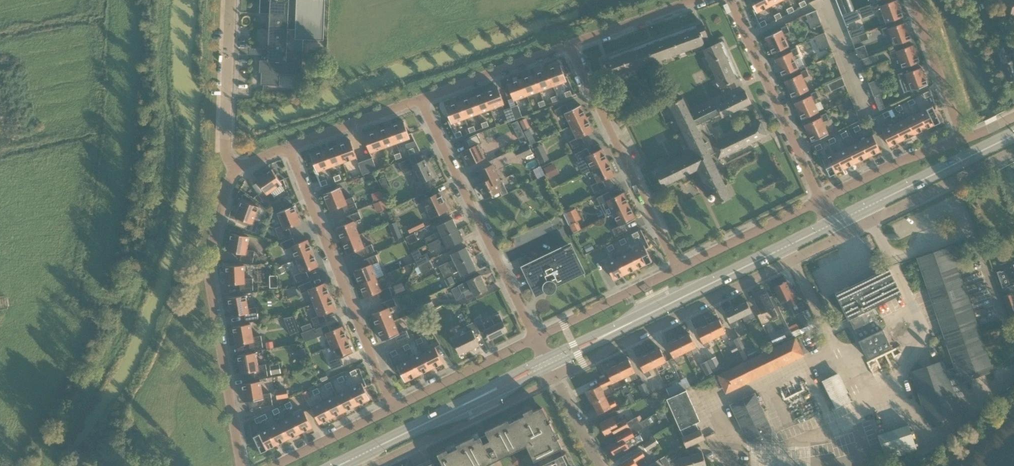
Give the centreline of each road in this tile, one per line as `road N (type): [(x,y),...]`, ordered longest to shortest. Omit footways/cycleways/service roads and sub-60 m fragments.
road 1 (residential): [(555,378),(999,159)]
road 2 (residential): [(242,465),(209,267),(238,170)]
road 3 (residential): [(394,407),(288,147)]
road 4 (residential): [(535,338),(420,99)]
road 5 (residential): [(678,269),(570,45)]
road 6 (residential): [(821,200),(731,0)]
road 7 (primary): [(650,313),(833,223)]
road 8 (primary): [(833,223),(1013,135)]
road 9 (unclassified): [(238,170),(225,150),(230,0)]
road 10 (residential): [(420,99),(570,45)]
road 11 (residential): [(821,200),(678,269)]
road 12 (residential): [(678,269),(535,338)]
road 13 (residential): [(535,338),(394,407)]
road 14 (residential): [(963,139),(821,200)]
road 15 (primary): [(410,430),(550,367)]
road 16 (primary): [(545,358),(410,430)]
road 17 (residential): [(913,0),(963,139)]
road 18 (residential): [(288,147),(420,99)]
road 19 (residential): [(570,45),(695,0)]
road 20 (residential): [(394,407),(275,465)]

